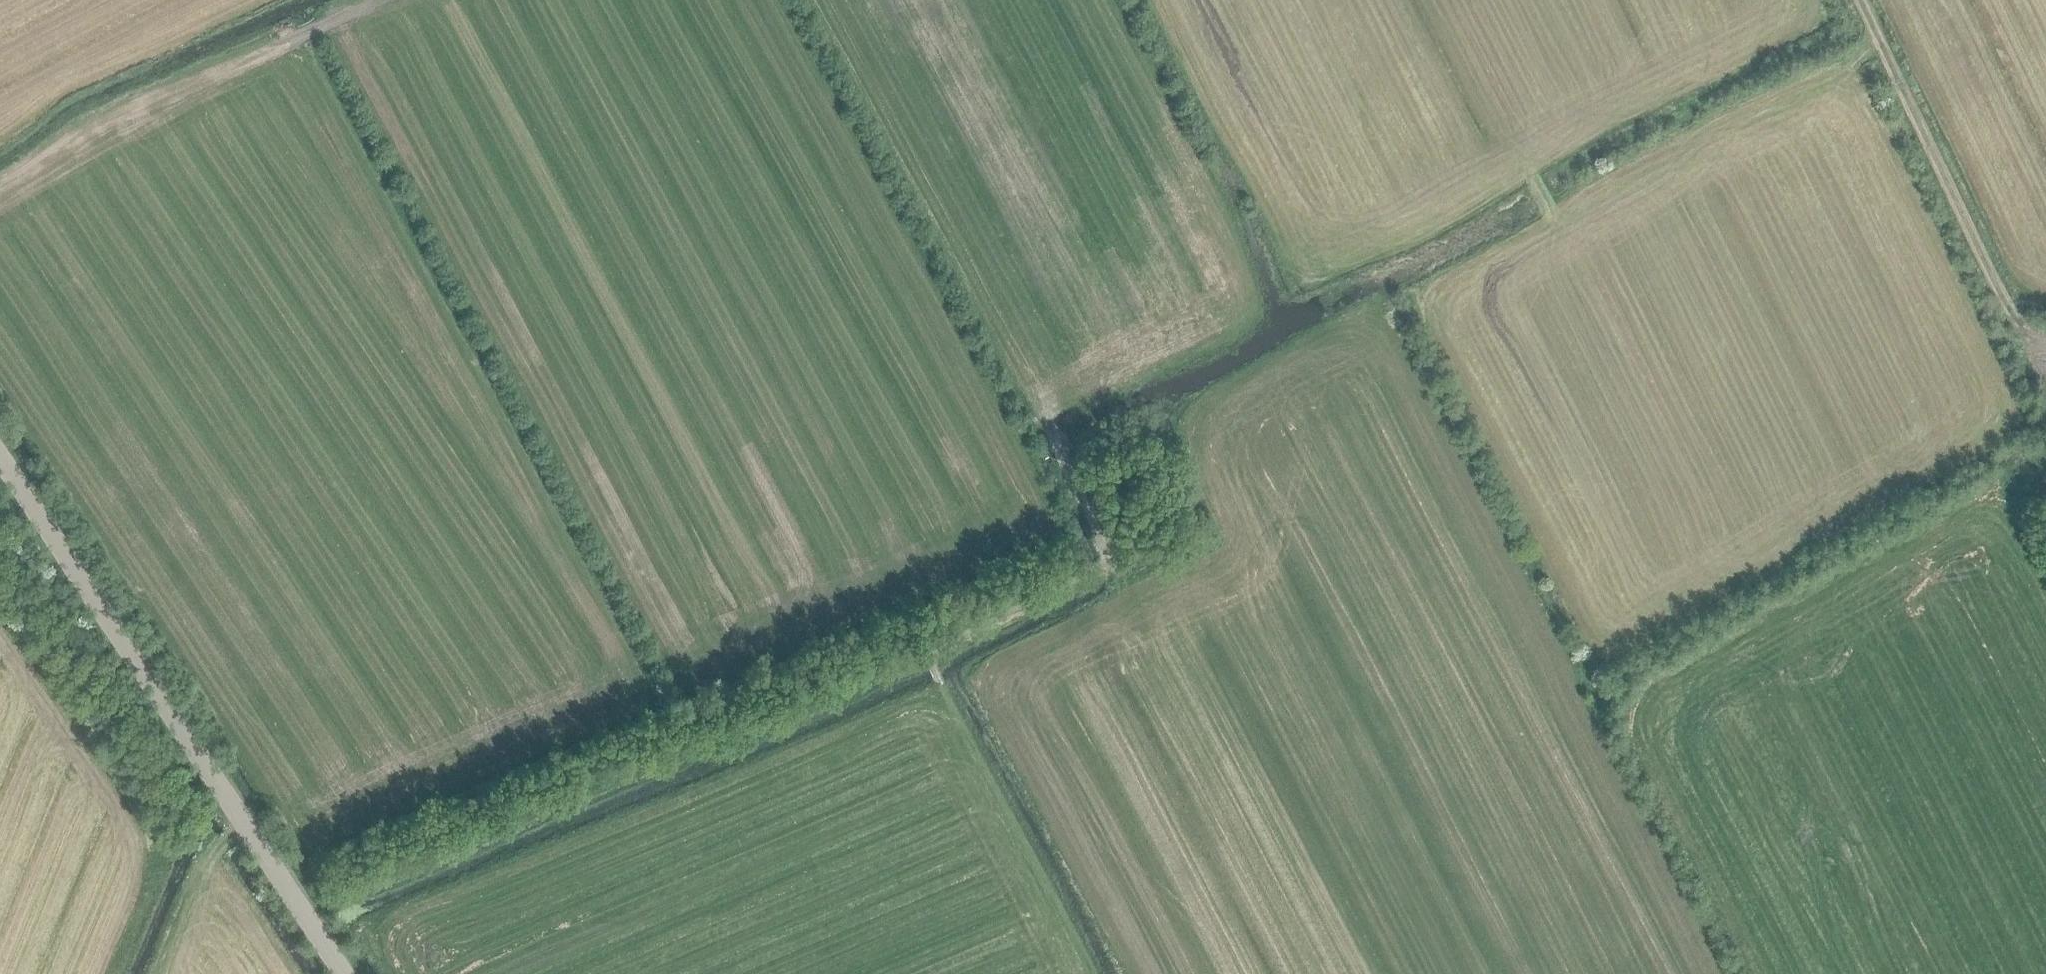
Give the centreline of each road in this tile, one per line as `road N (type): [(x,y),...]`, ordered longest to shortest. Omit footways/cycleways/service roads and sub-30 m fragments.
road 1 (track): [(1044,409),(1106,546),(1108,561),(1098,573),(303,916)]
road 2 (unclassified): [(341,973),(0,462)]
road 3 (track): [(1858,0),(2016,320)]

